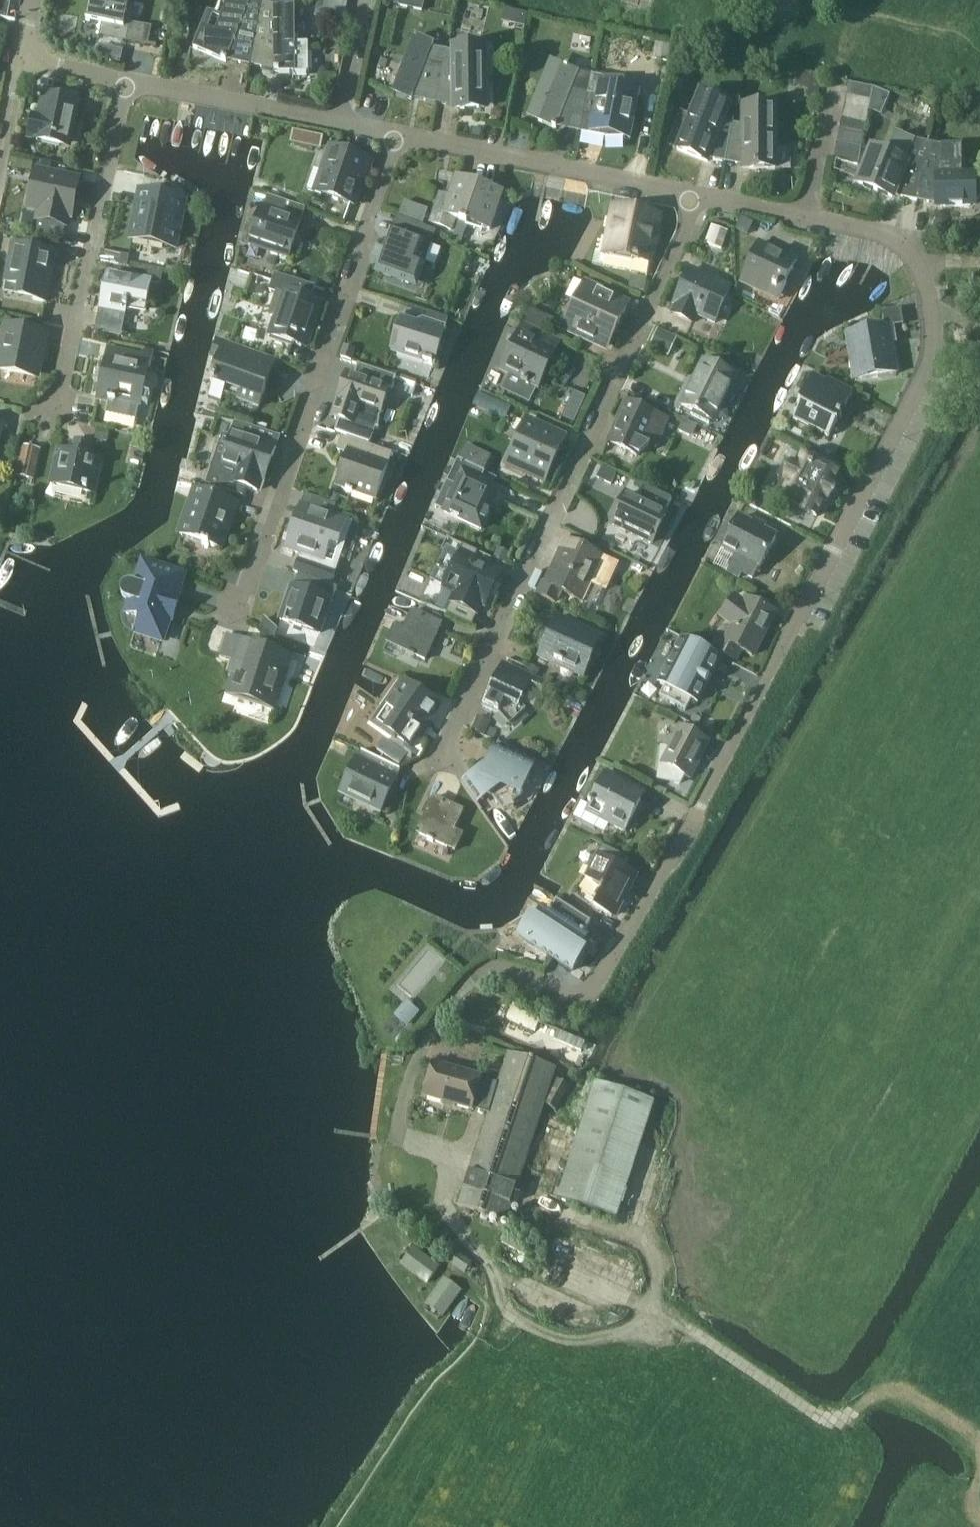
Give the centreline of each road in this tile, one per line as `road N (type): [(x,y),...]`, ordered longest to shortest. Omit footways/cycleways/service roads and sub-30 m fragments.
road 1 (residential): [(693,199),(892,239),(925,275),(936,332),(925,367),(703,806),(602,983),(565,995),(506,970),(462,991)]
road 2 (residential): [(446,757),(693,199)]
road 3 (track): [(979,1445),(891,1388),(825,1421),(669,1323),(573,1343),(506,1317),(482,1256)]
road 4 (residential): [(239,607),(394,136)]
road 5 (residential): [(55,418),(127,82)]
road 6 (residential): [(394,136),(693,199)]
road 7 (residential): [(127,82),(339,123)]
road 8 (residential): [(339,123),(367,0)]

